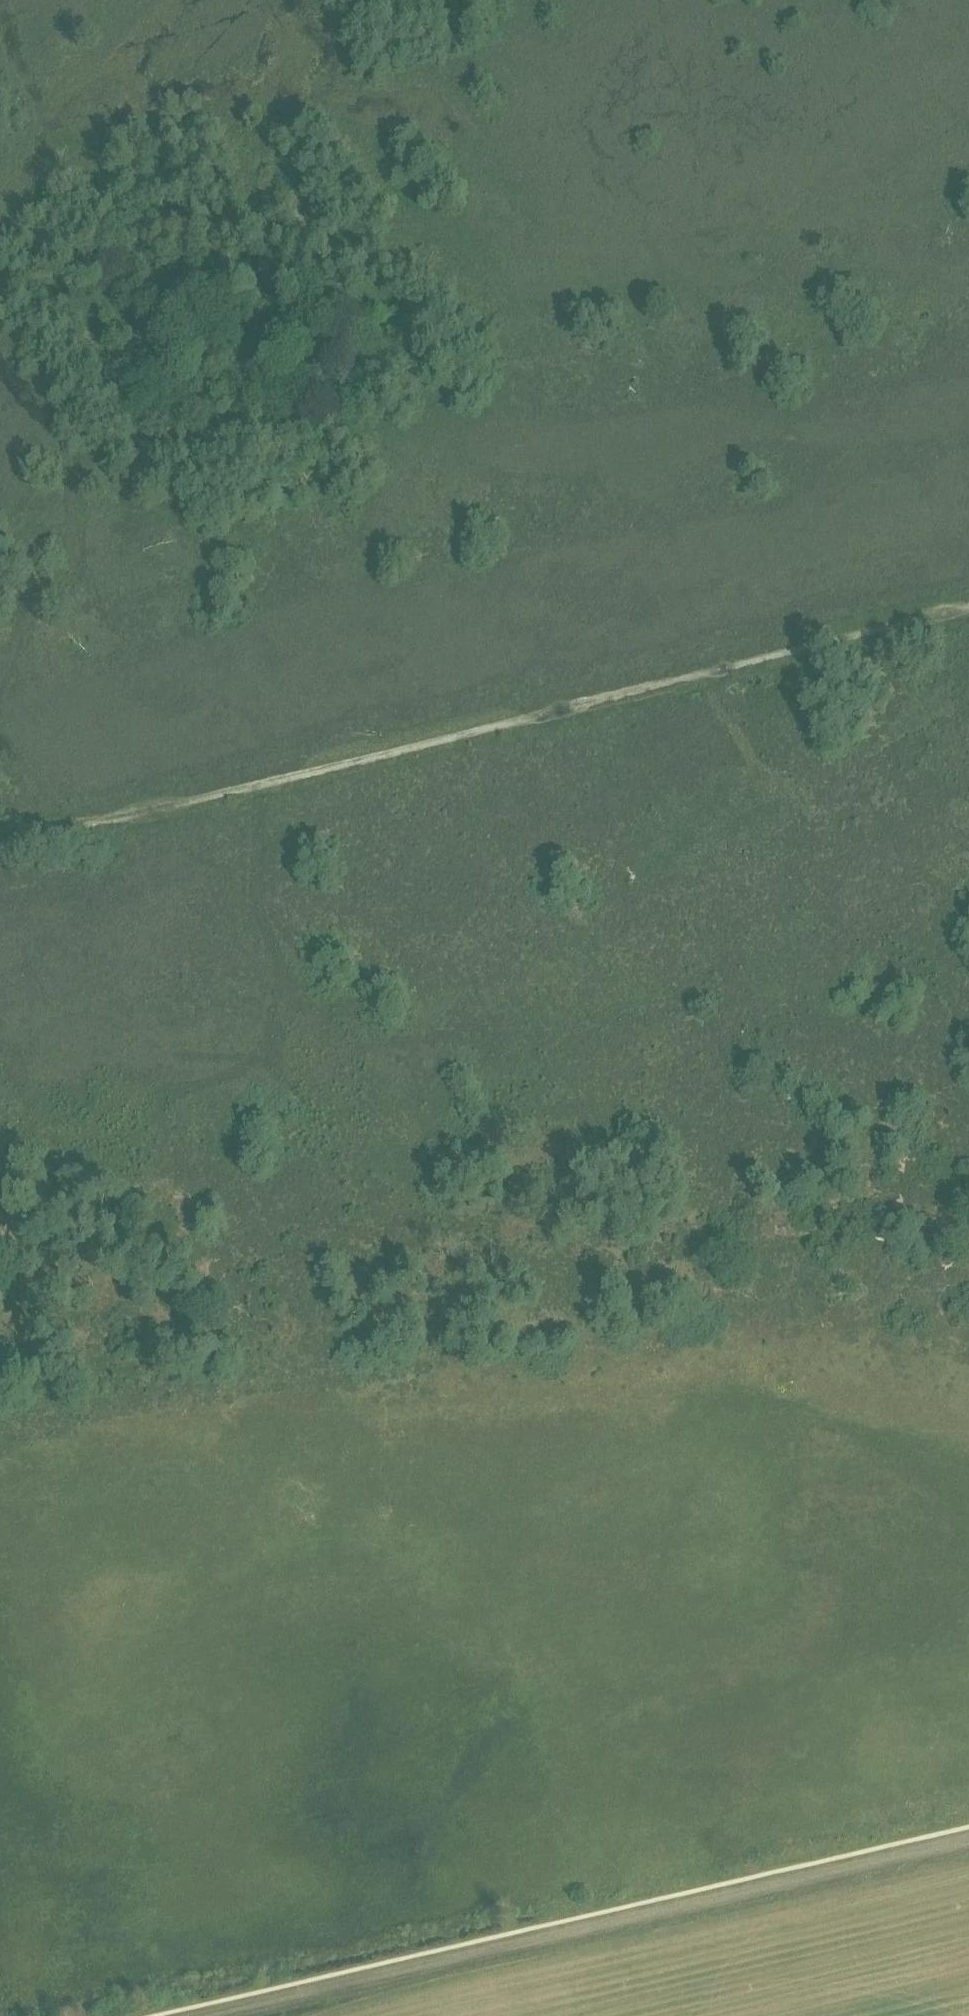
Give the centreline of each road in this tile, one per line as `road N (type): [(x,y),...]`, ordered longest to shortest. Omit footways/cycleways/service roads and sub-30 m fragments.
road 1 (track): [(968,605),(0,852)]
road 2 (track): [(968,1843),(217,2015)]

